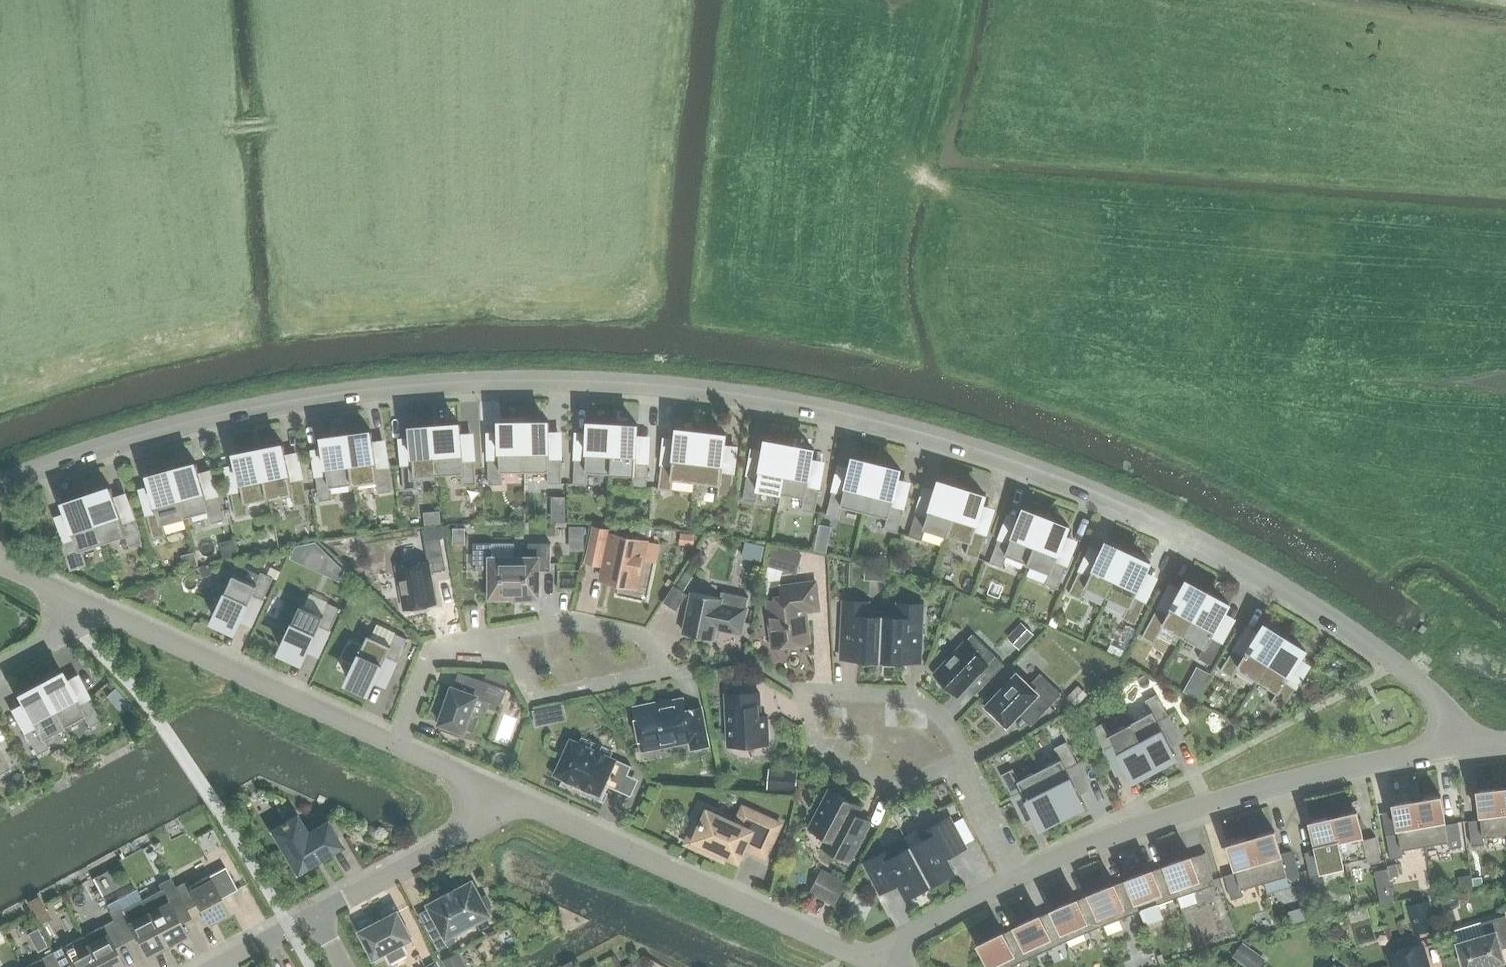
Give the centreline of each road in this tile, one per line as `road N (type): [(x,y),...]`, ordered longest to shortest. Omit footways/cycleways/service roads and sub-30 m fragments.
road 1 (residential): [(0,488),(208,422),(387,391),(575,385),(760,402),(994,460),(1164,530),(1382,659),(1419,689),(1463,750)]
road 2 (residential): [(430,650),(576,620),(637,634),(669,673),(537,693),(497,650),(477,652)]
road 3 (residential): [(1463,750),(1253,793),(1023,878)]
road 4 (residential): [(859,957),(497,797)]
road 5 (residential): [(395,747),(92,608)]
road 6 (residential): [(962,759),(944,727),(909,703),(804,696),(815,751),(893,793)]
road 7 (residential): [(313,914),(488,820),(497,797)]
road 8 (residential): [(1023,878),(859,957)]
road 9 (residential): [(1023,878),(962,759)]

